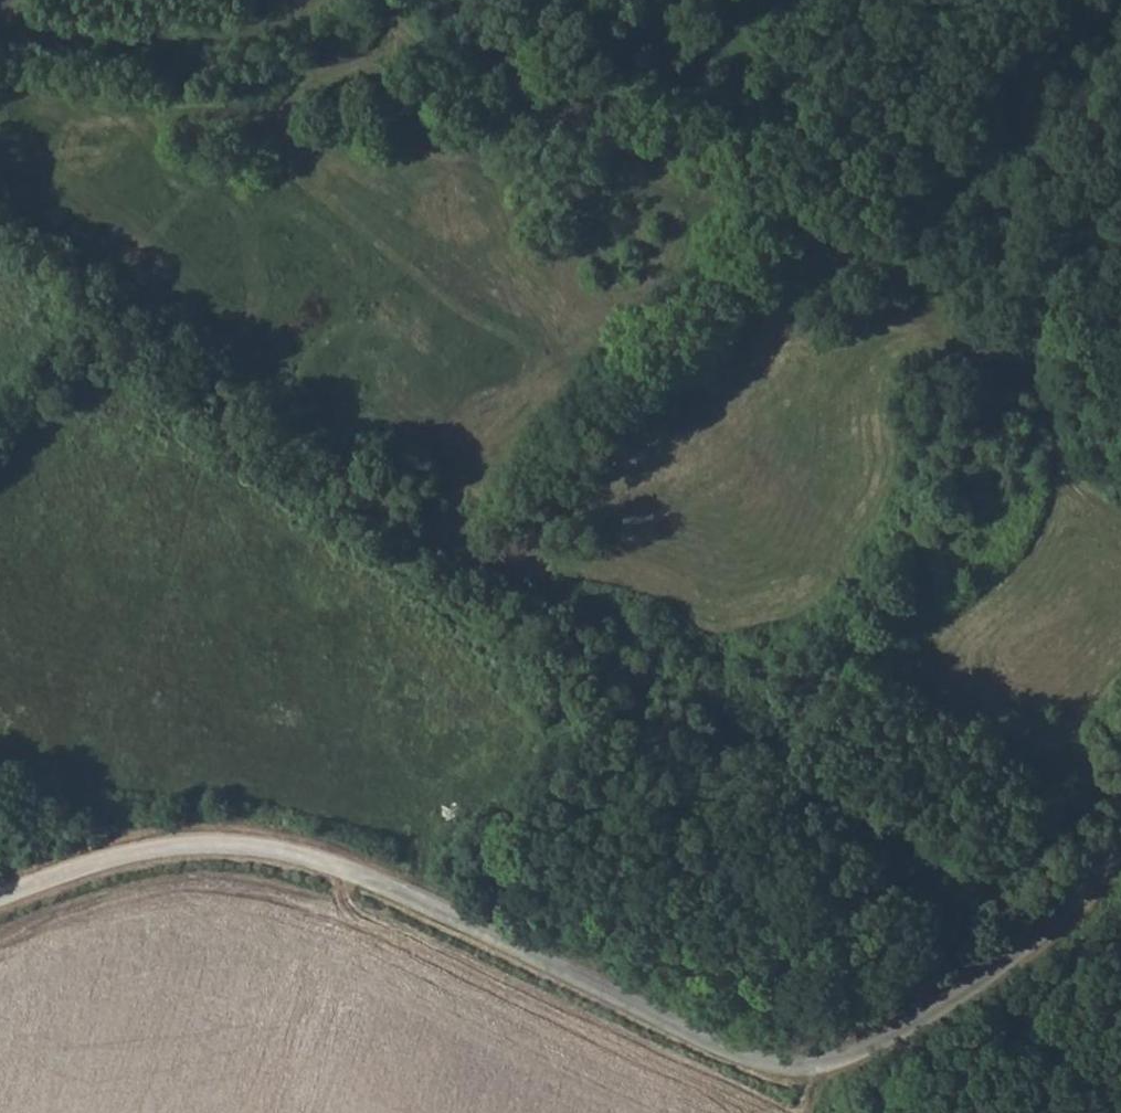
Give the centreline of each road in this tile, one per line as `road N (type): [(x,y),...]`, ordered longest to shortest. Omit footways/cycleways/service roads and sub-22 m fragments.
road 1 (unclassified): [(1120,843),(1078,900),(985,983),(847,1056),(795,1066),(744,1062),(397,892),(292,856),(233,846),(171,848),(0,901)]

